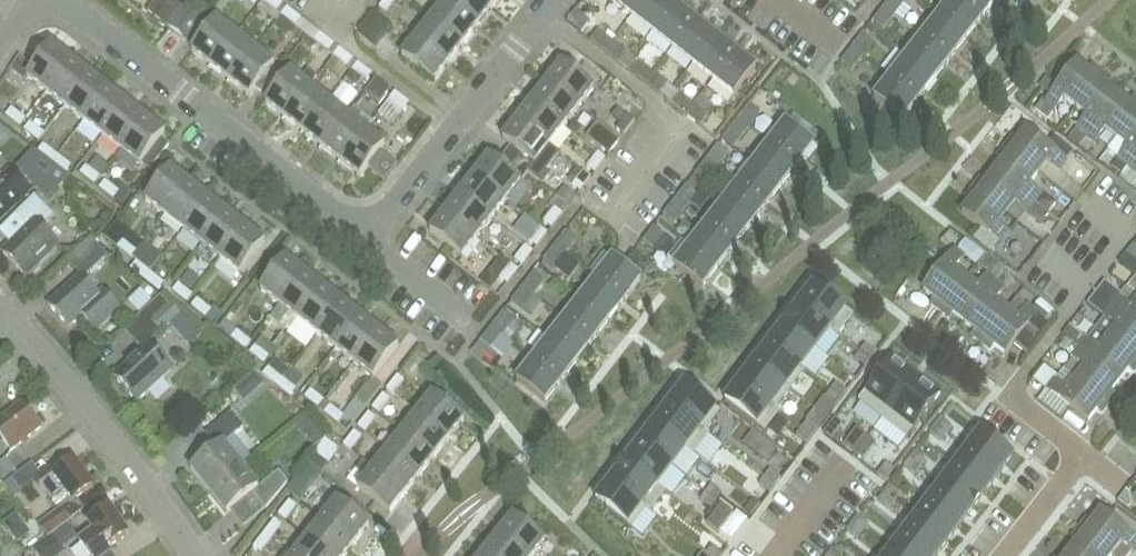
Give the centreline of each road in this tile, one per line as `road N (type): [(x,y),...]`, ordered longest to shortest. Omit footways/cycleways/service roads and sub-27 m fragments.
road 1 (residential): [(365,235),(69,5),(29,8),(0,47)]
road 2 (residential): [(997,555),(1077,450),(1008,397),(1129,233)]
road 3 (residential): [(196,555),(150,490),(0,314)]
road 4 (residential): [(615,212),(683,126),(538,16)]
road 5 (residential): [(451,126),(329,35),(351,7),(341,0)]
road 6 (residential): [(451,126),(538,16)]
road 7 (residential): [(365,235),(451,126)]
road 8 (residential): [(463,315),(365,235)]

